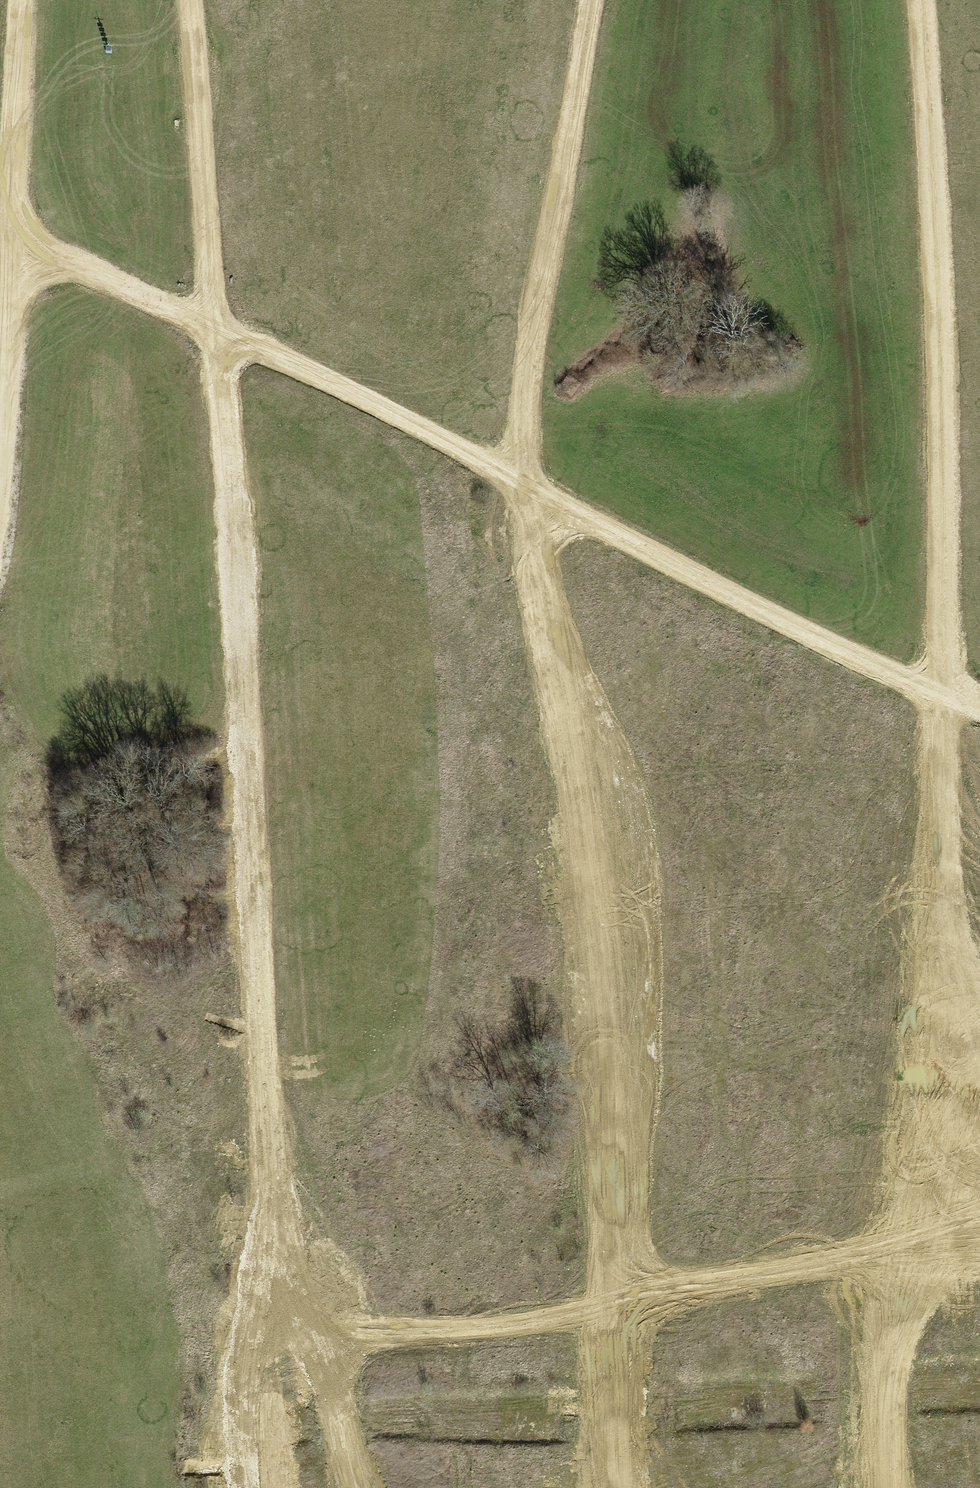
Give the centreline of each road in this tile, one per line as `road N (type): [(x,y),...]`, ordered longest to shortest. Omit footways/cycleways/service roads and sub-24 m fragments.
road 1 (track): [(245,1487),(240,1423),(261,1182),(255,897),(225,373),(191,0)]
road 2 (track): [(899,1264),(919,1135),(946,629),(938,213),(919,0)]
road 3 (track): [(11,235),(475,454),(865,663),(979,706)]
road 4 (track): [(530,484),(576,773),(613,1487)]
road 5 (track): [(979,1257),(723,1280),(448,1328),(312,1331)]
road 6 (track): [(18,0),(12,323),(0,496)]
road 7 (track): [(530,484),(533,323),(592,0)]
road 8 (track): [(261,1182),(353,1487)]
road 9 (track): [(899,1264),(878,1400),(884,1487)]
road 10 (track): [(933,887),(979,1013)]

